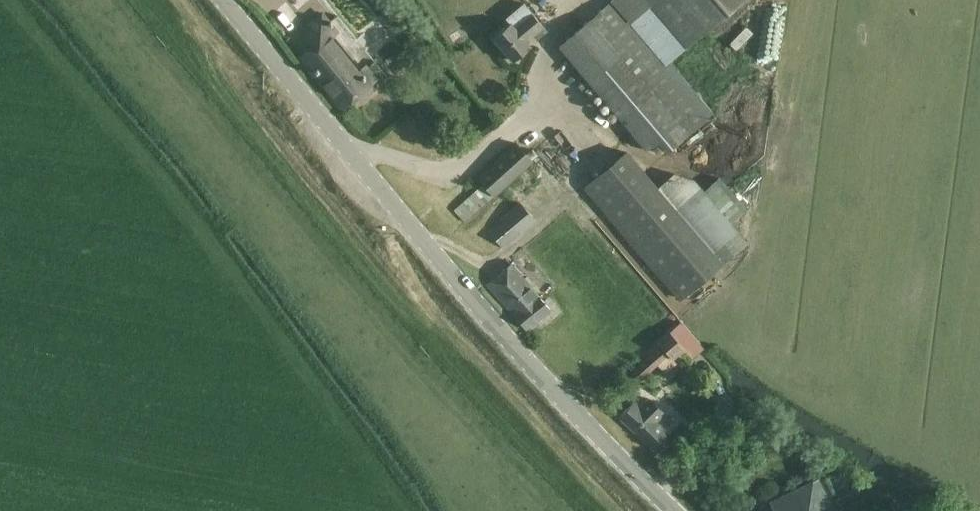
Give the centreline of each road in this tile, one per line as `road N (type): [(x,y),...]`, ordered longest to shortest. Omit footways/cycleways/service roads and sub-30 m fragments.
road 1 (tertiary): [(221,0),(365,175),(673,510)]

